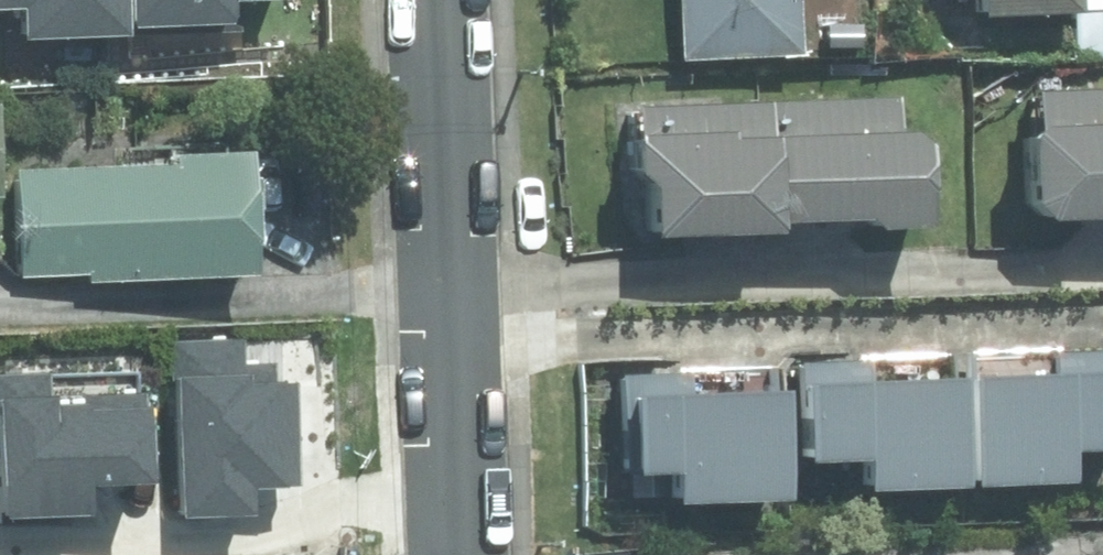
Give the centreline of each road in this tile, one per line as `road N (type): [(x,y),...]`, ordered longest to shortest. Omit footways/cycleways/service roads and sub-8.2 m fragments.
road 1 (residential): [(438,0),(463,554)]

